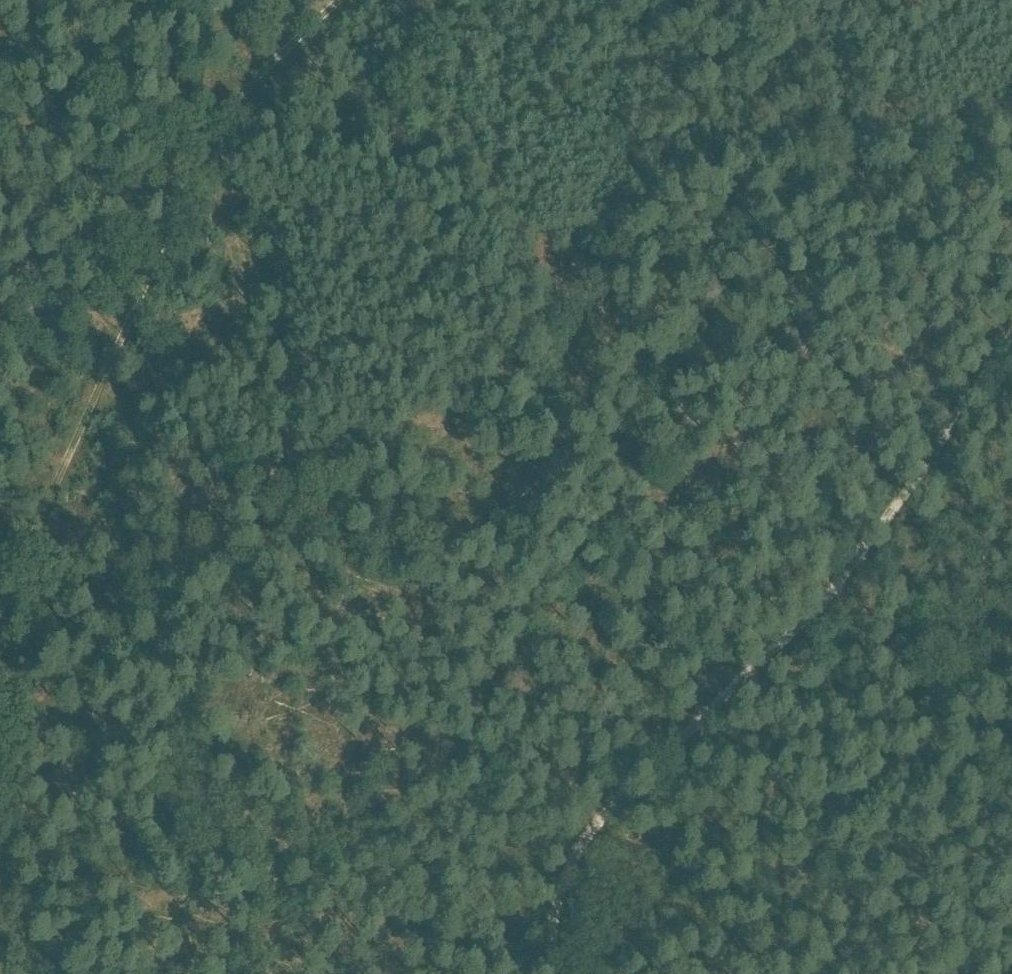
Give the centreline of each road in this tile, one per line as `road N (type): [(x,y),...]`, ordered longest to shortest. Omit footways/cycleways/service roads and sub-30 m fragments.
road 1 (track): [(551,973),(560,880),(578,852),(835,592),(1011,338)]
road 2 (track): [(350,0),(208,169),(63,466),(0,618)]

